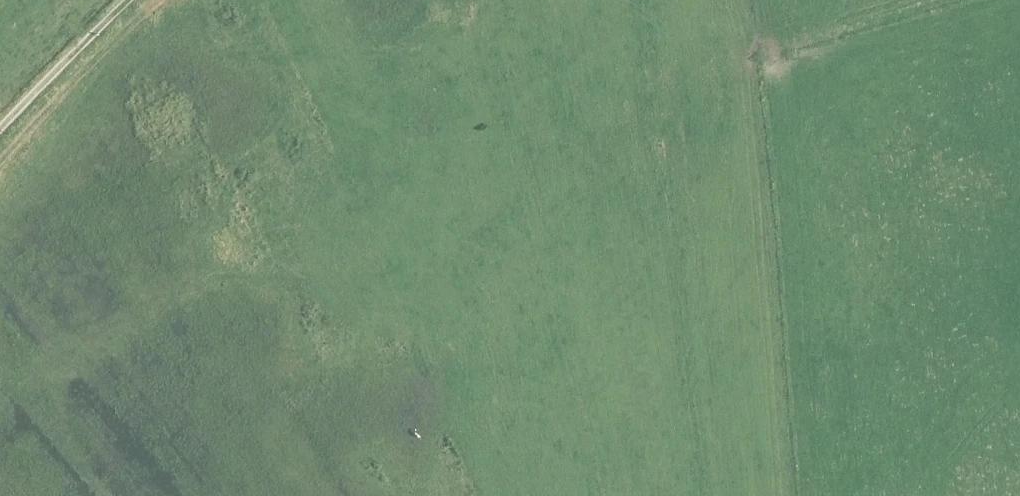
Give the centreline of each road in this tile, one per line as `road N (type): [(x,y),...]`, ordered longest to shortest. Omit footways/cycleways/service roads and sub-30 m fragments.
road 1 (track): [(126,0),(0,125)]

